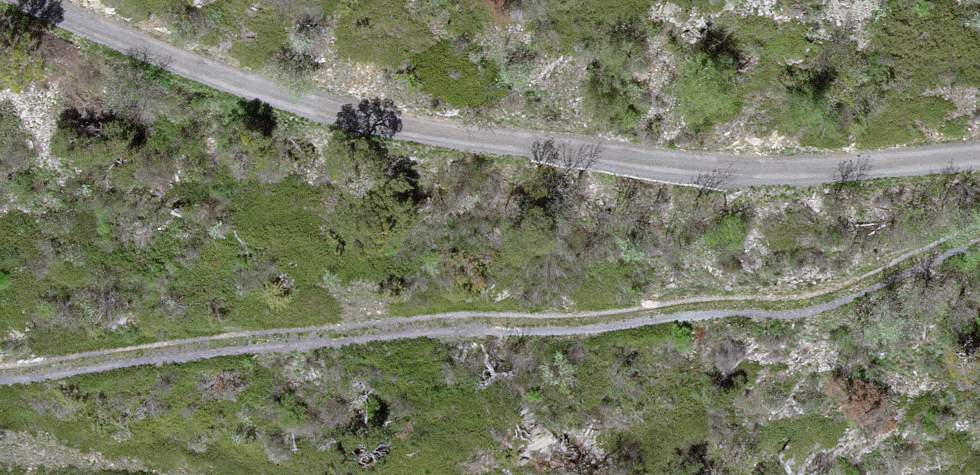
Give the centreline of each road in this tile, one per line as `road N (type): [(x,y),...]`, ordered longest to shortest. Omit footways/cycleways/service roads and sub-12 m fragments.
road 1 (track): [(979,240),(807,305),(348,332),(0,379)]
road 2 (track): [(979,158),(794,177),(565,156),(233,85),(32,0)]

